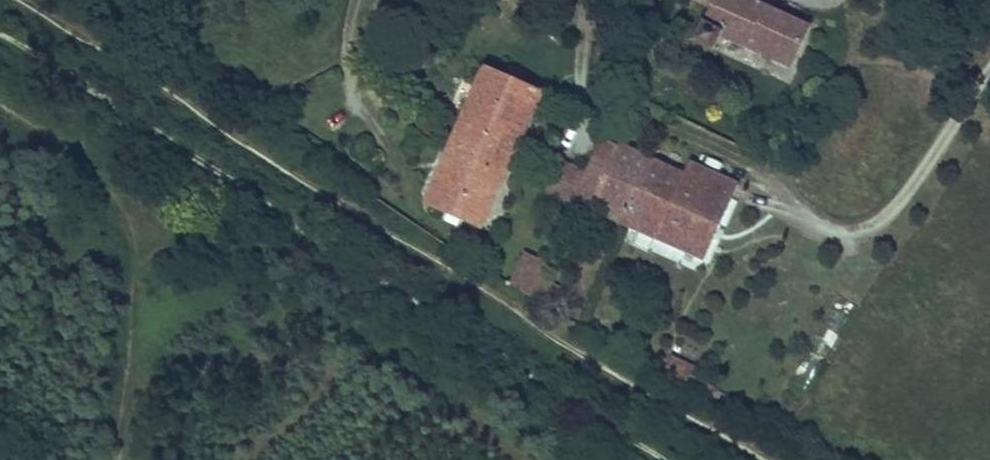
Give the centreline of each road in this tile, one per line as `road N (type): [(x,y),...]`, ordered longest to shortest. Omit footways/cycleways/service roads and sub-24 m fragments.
road 1 (track): [(20,0),(291,178),(764,459)]
road 2 (track): [(118,459),(136,239),(81,153),(0,108)]

